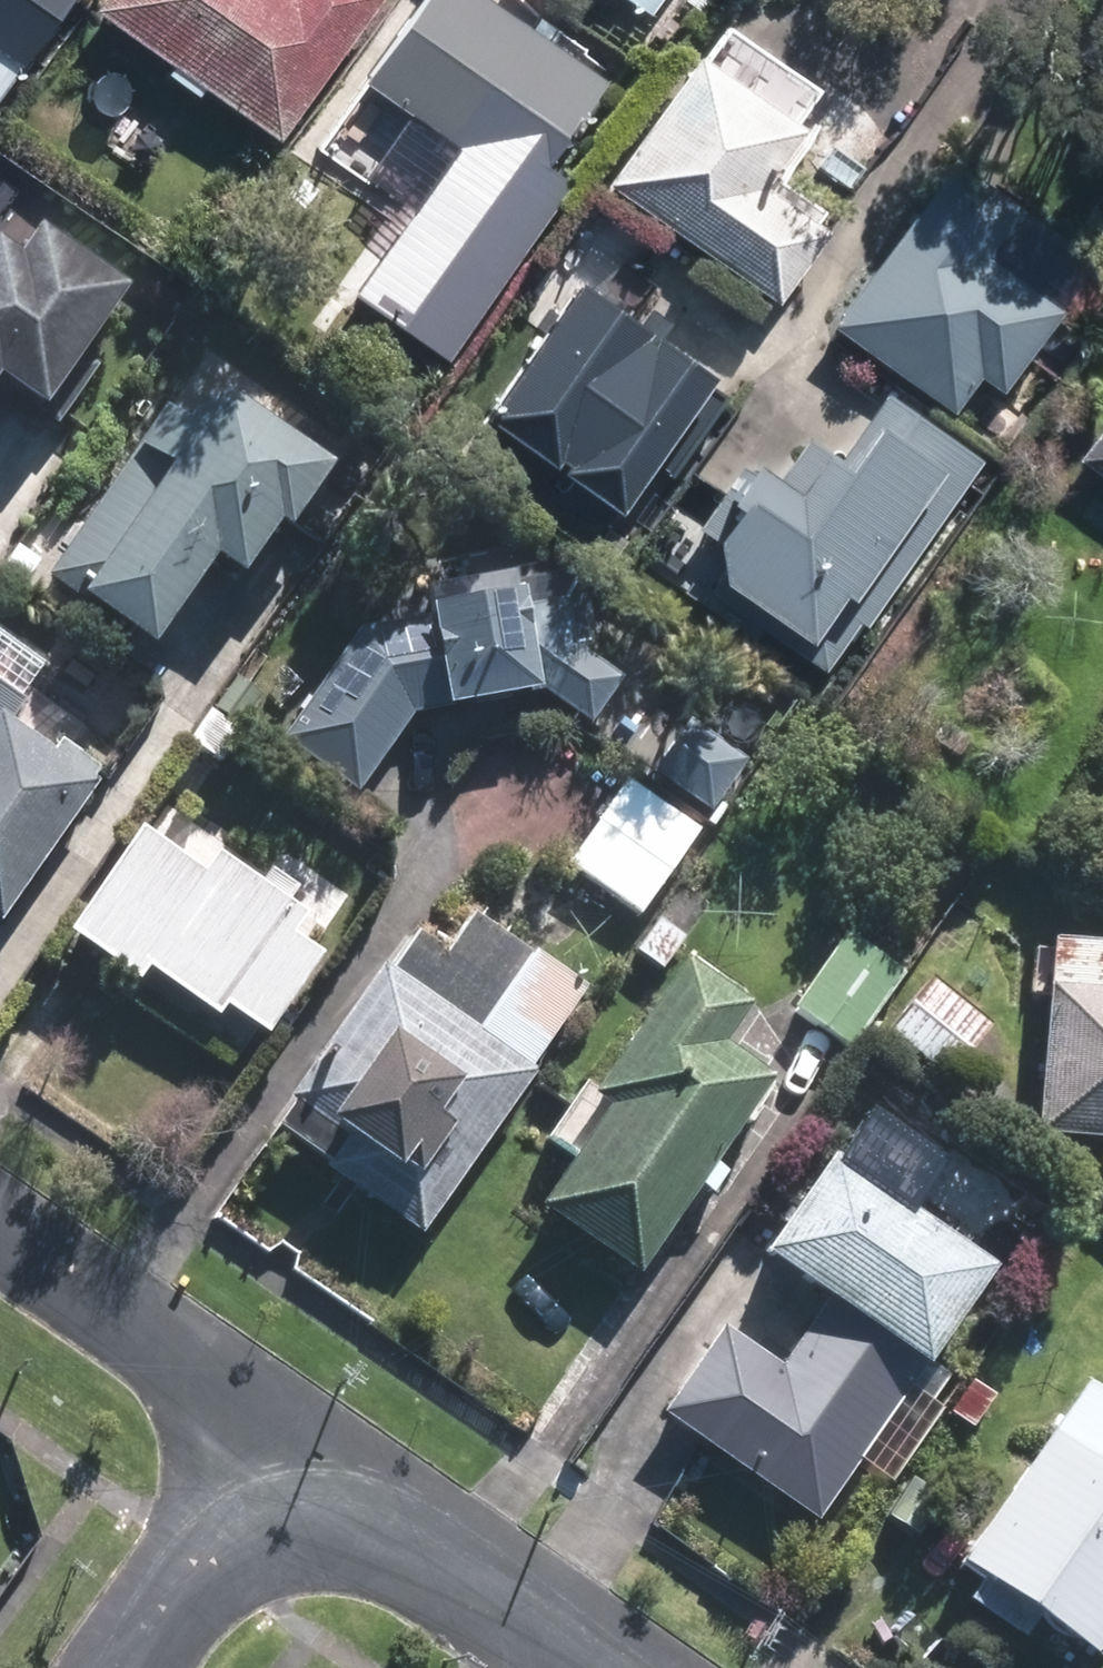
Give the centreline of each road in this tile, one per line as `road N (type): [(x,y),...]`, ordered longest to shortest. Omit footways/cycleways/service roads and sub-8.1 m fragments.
road 1 (residential): [(297,1443),(639,1667)]
road 2 (residential): [(0,1231),(297,1443)]
road 3 (residential): [(297,1443),(136,1667)]

